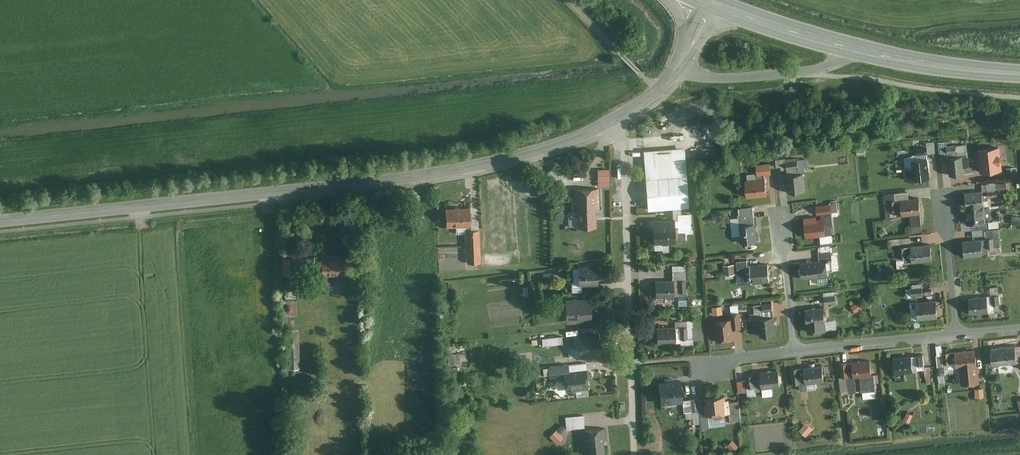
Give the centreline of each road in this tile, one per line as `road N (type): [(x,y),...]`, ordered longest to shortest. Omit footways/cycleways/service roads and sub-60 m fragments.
road 1 (residential): [(0,221),(417,177),(520,156),(621,121)]
road 2 (unclassified): [(635,454),(621,121)]
road 3 (secondary): [(710,2),(909,62),(1019,75)]
road 4 (residential): [(796,351),(958,334)]
road 5 (residential): [(943,199),(958,334)]
road 6 (residential): [(781,222),(796,351)]

